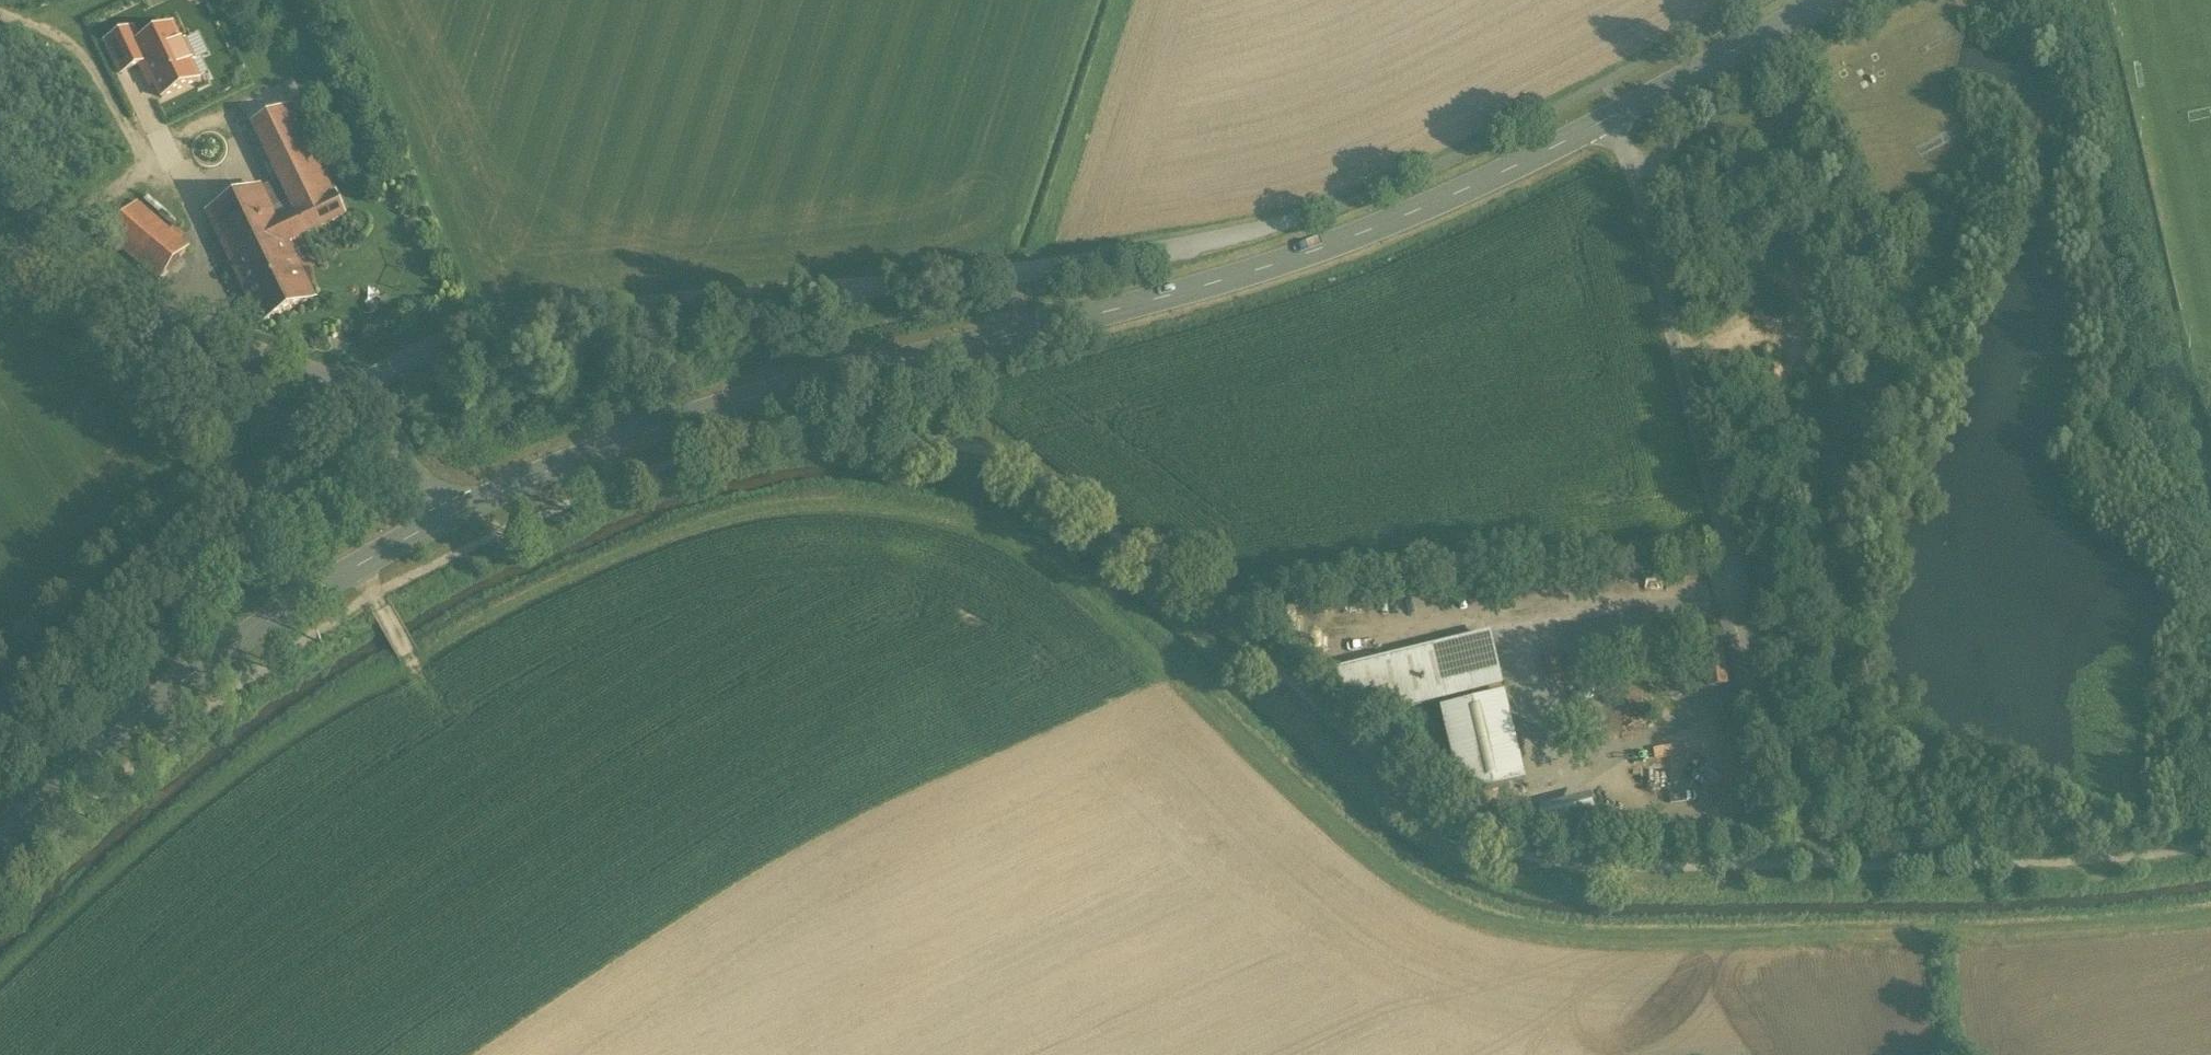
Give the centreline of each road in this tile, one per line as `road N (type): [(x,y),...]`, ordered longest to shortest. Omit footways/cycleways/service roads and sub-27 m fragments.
road 1 (tertiary): [(1615,114),(1480,184),(1282,262),(742,401),(546,472),(449,517)]
road 2 (unclassified): [(1615,114),(1723,533),(1799,868)]
road 3 (tertiary): [(449,517),(225,651),(0,835)]
road 4 (unclassified): [(0,704),(353,388)]
road 5 (unclassified): [(353,388),(307,363),(0,247)]
road 6 (tertiary): [(1826,0),(1615,114)]
road 7 (unclassified): [(449,517),(382,413),(353,388)]
road 8 (track): [(356,568),(419,671)]

